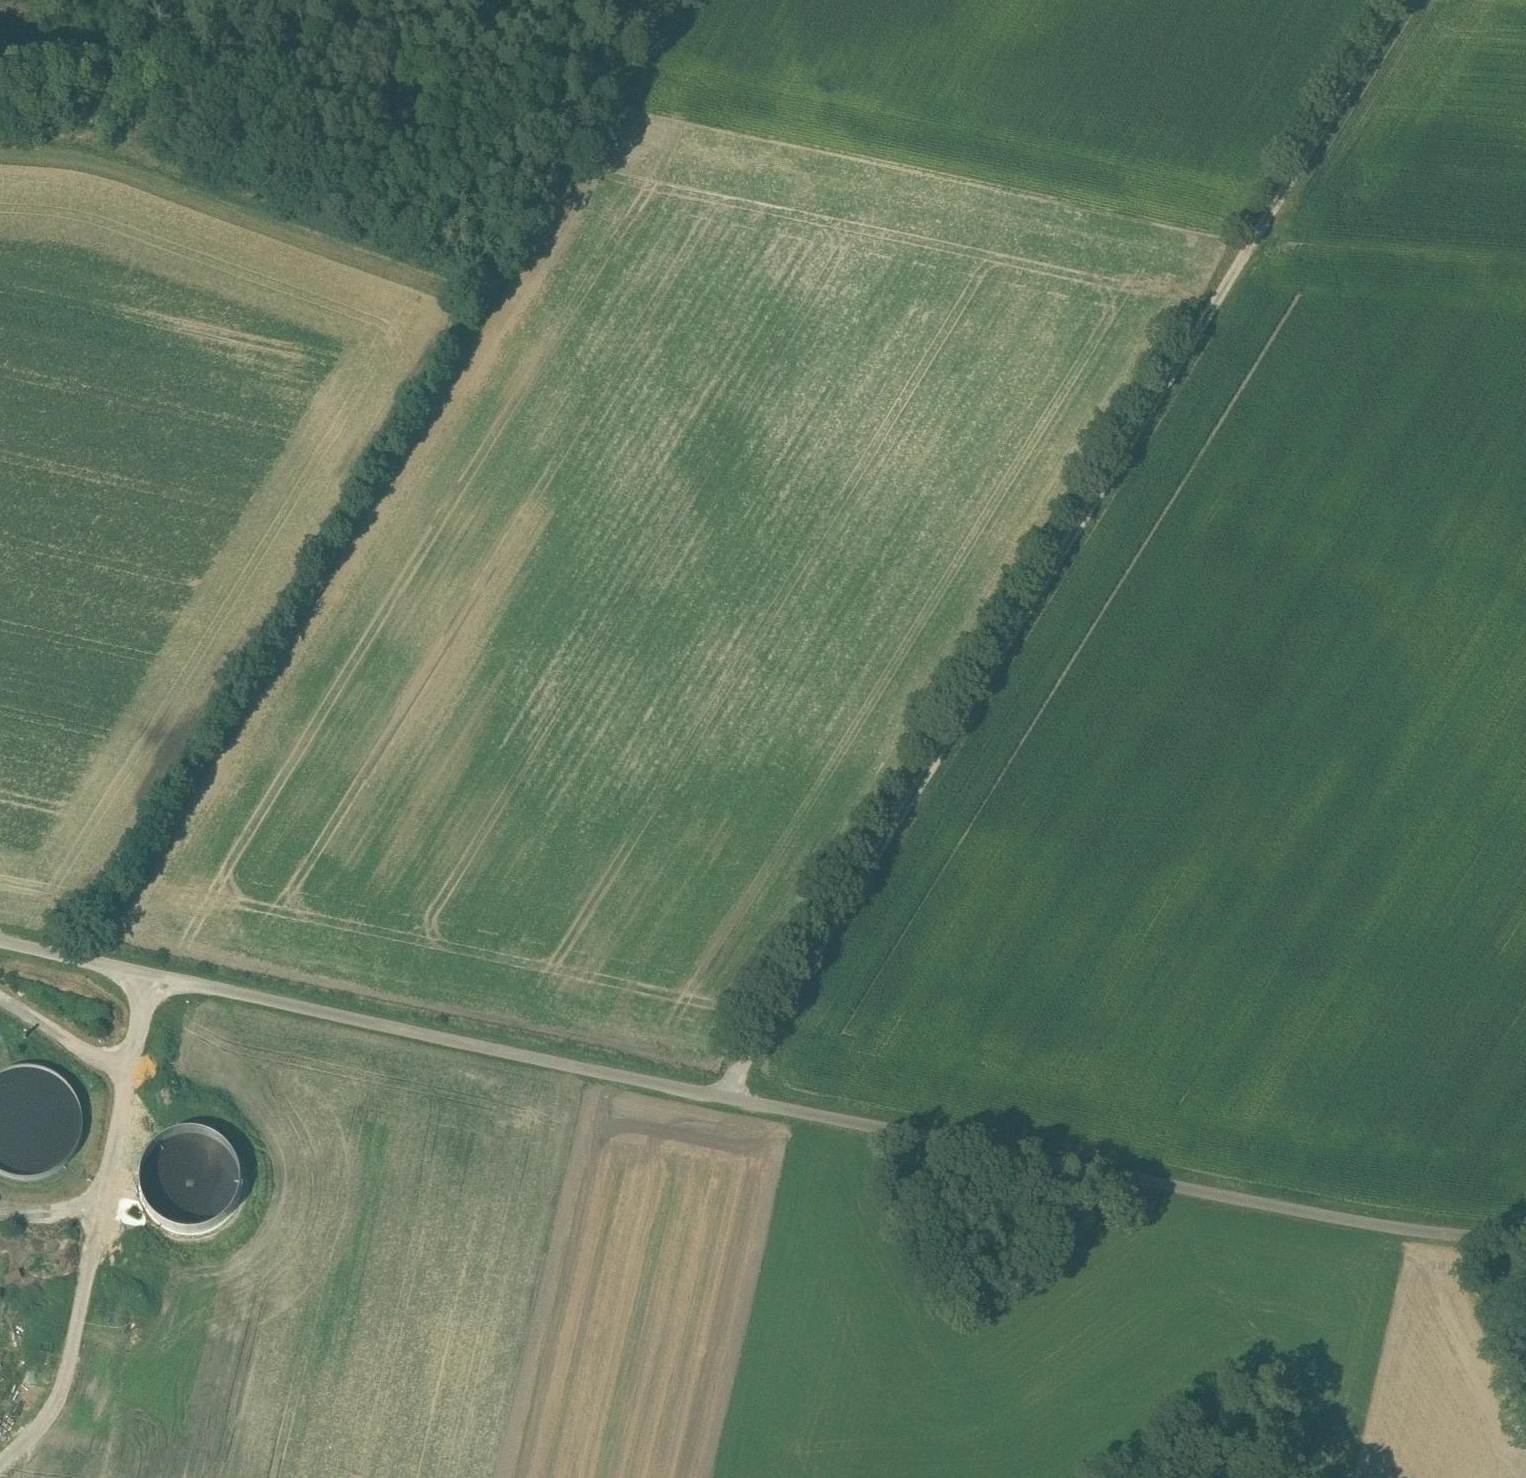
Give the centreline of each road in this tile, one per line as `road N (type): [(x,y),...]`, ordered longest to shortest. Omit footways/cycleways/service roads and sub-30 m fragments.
road 1 (unclassified): [(1525,1230),(1279,1200),(0,941)]
road 2 (track): [(726,1093),(1396,0)]

